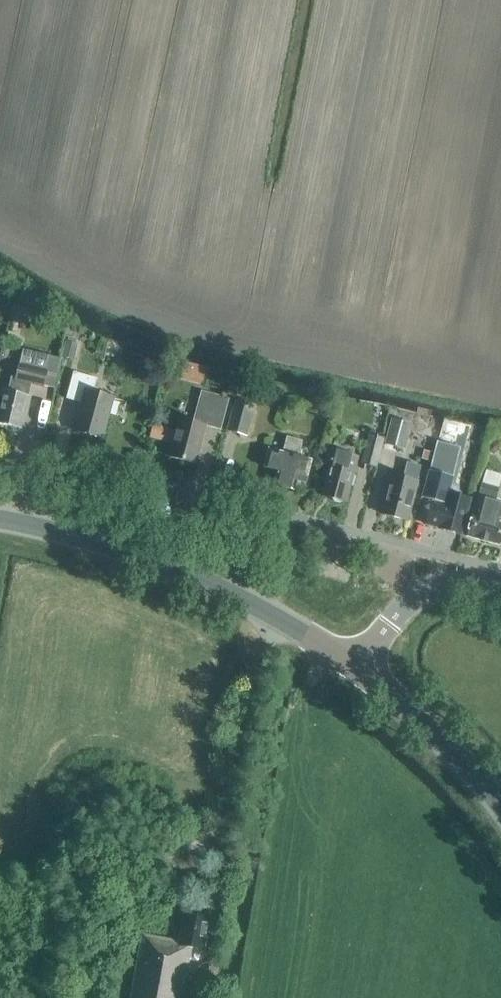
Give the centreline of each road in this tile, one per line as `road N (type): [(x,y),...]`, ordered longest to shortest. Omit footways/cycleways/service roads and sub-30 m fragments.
road 1 (secondary): [(354,666),(277,617),(157,563),(0,519)]
road 2 (secondary): [(500,807),(450,749),(354,666)]

